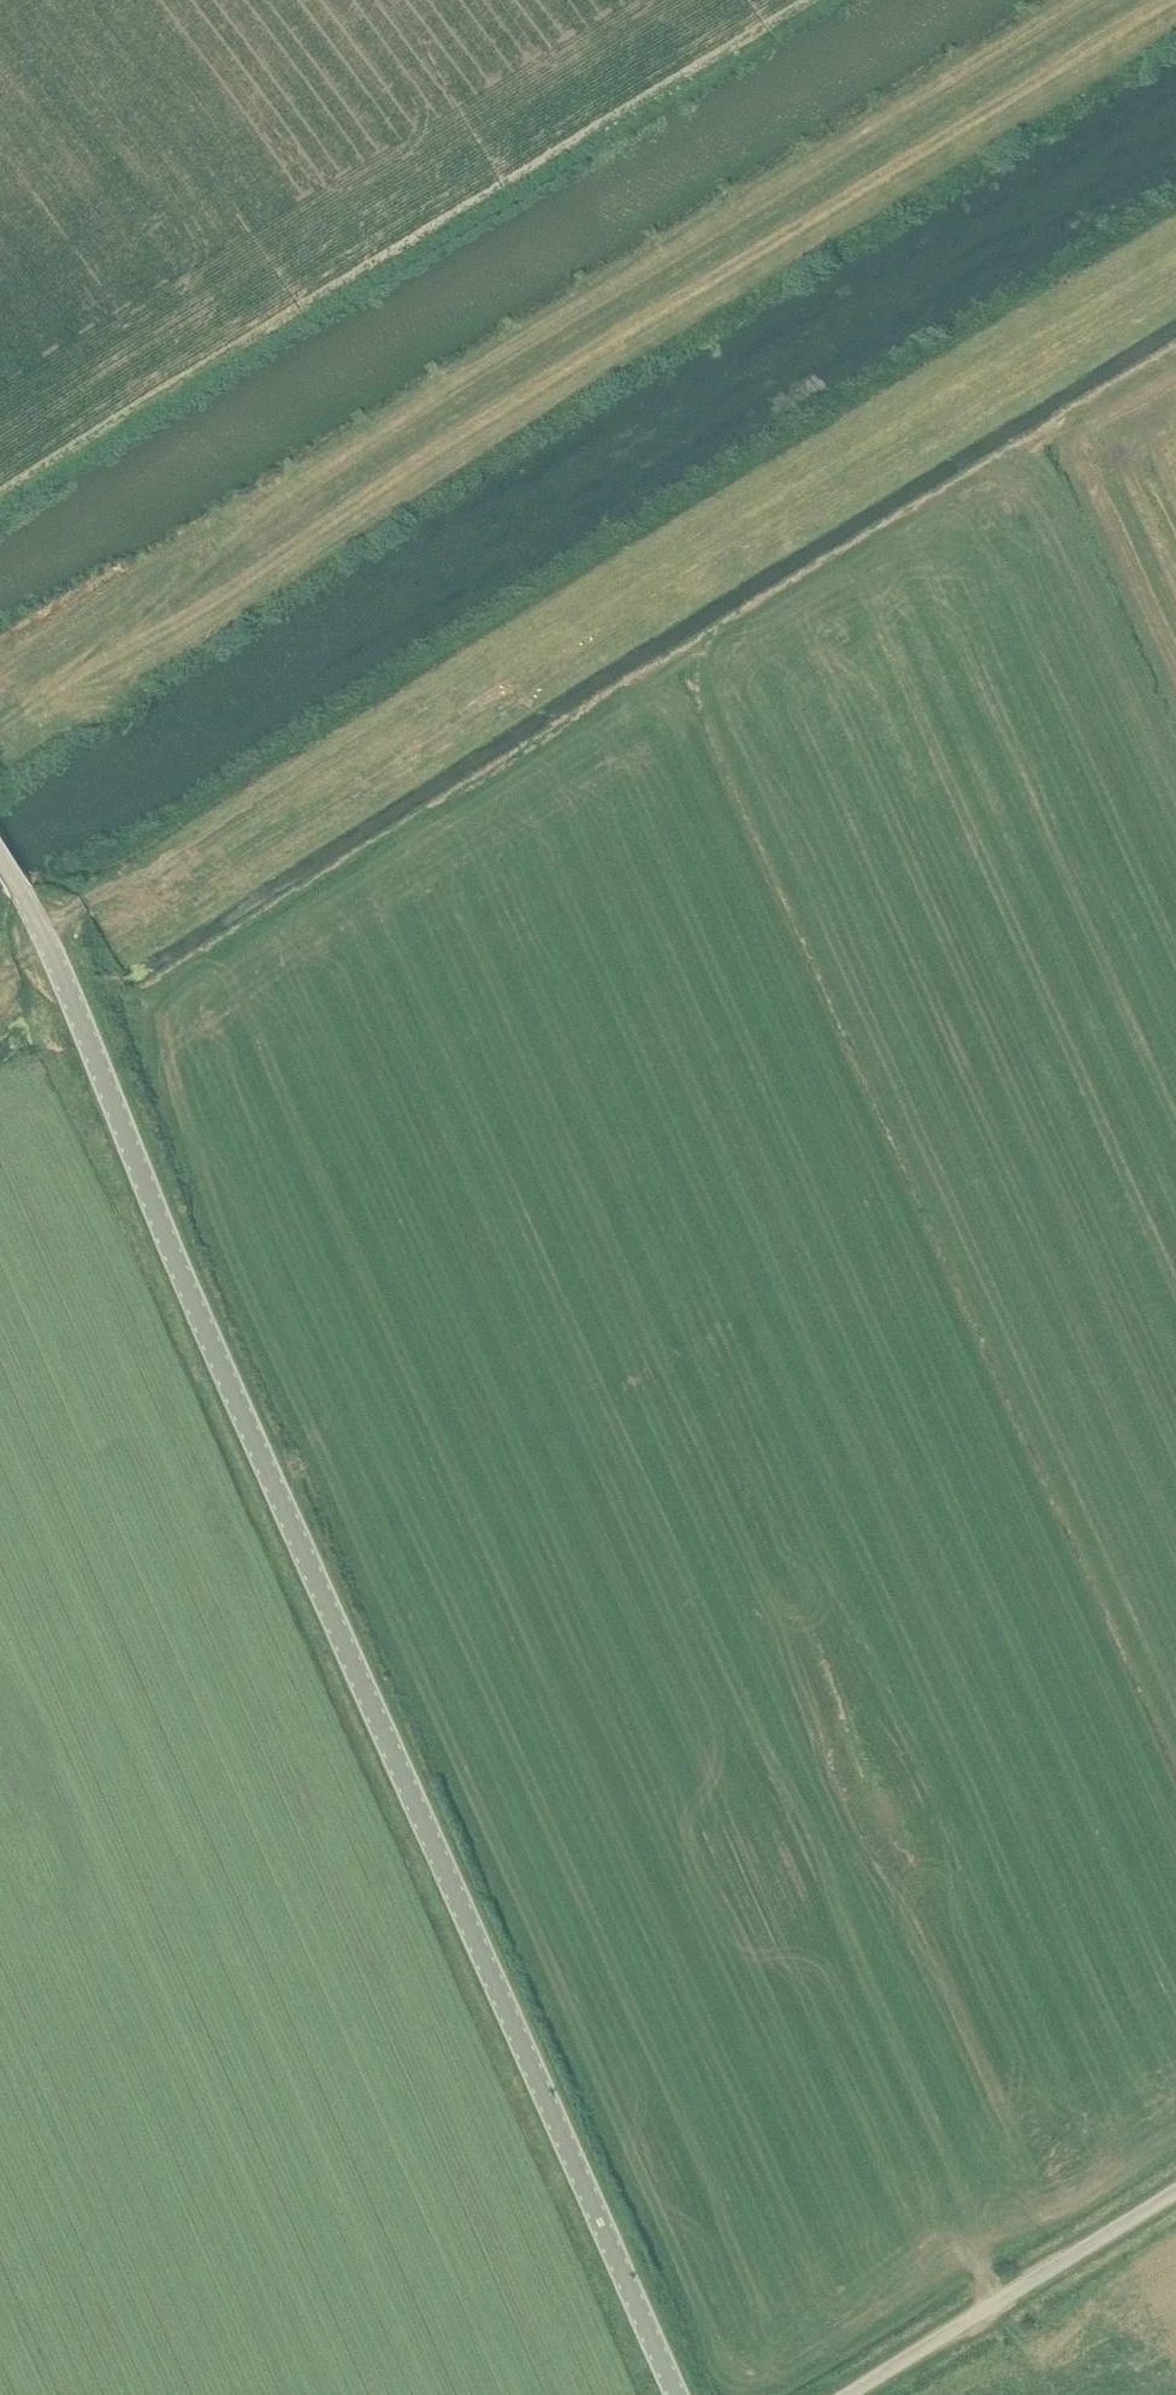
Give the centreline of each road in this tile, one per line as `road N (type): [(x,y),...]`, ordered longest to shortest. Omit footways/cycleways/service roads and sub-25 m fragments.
road 1 (tertiary): [(677,2394),(244,1421),(47,941),(0,860)]
road 2 (unclassified): [(848,2394),(1175,2191)]

